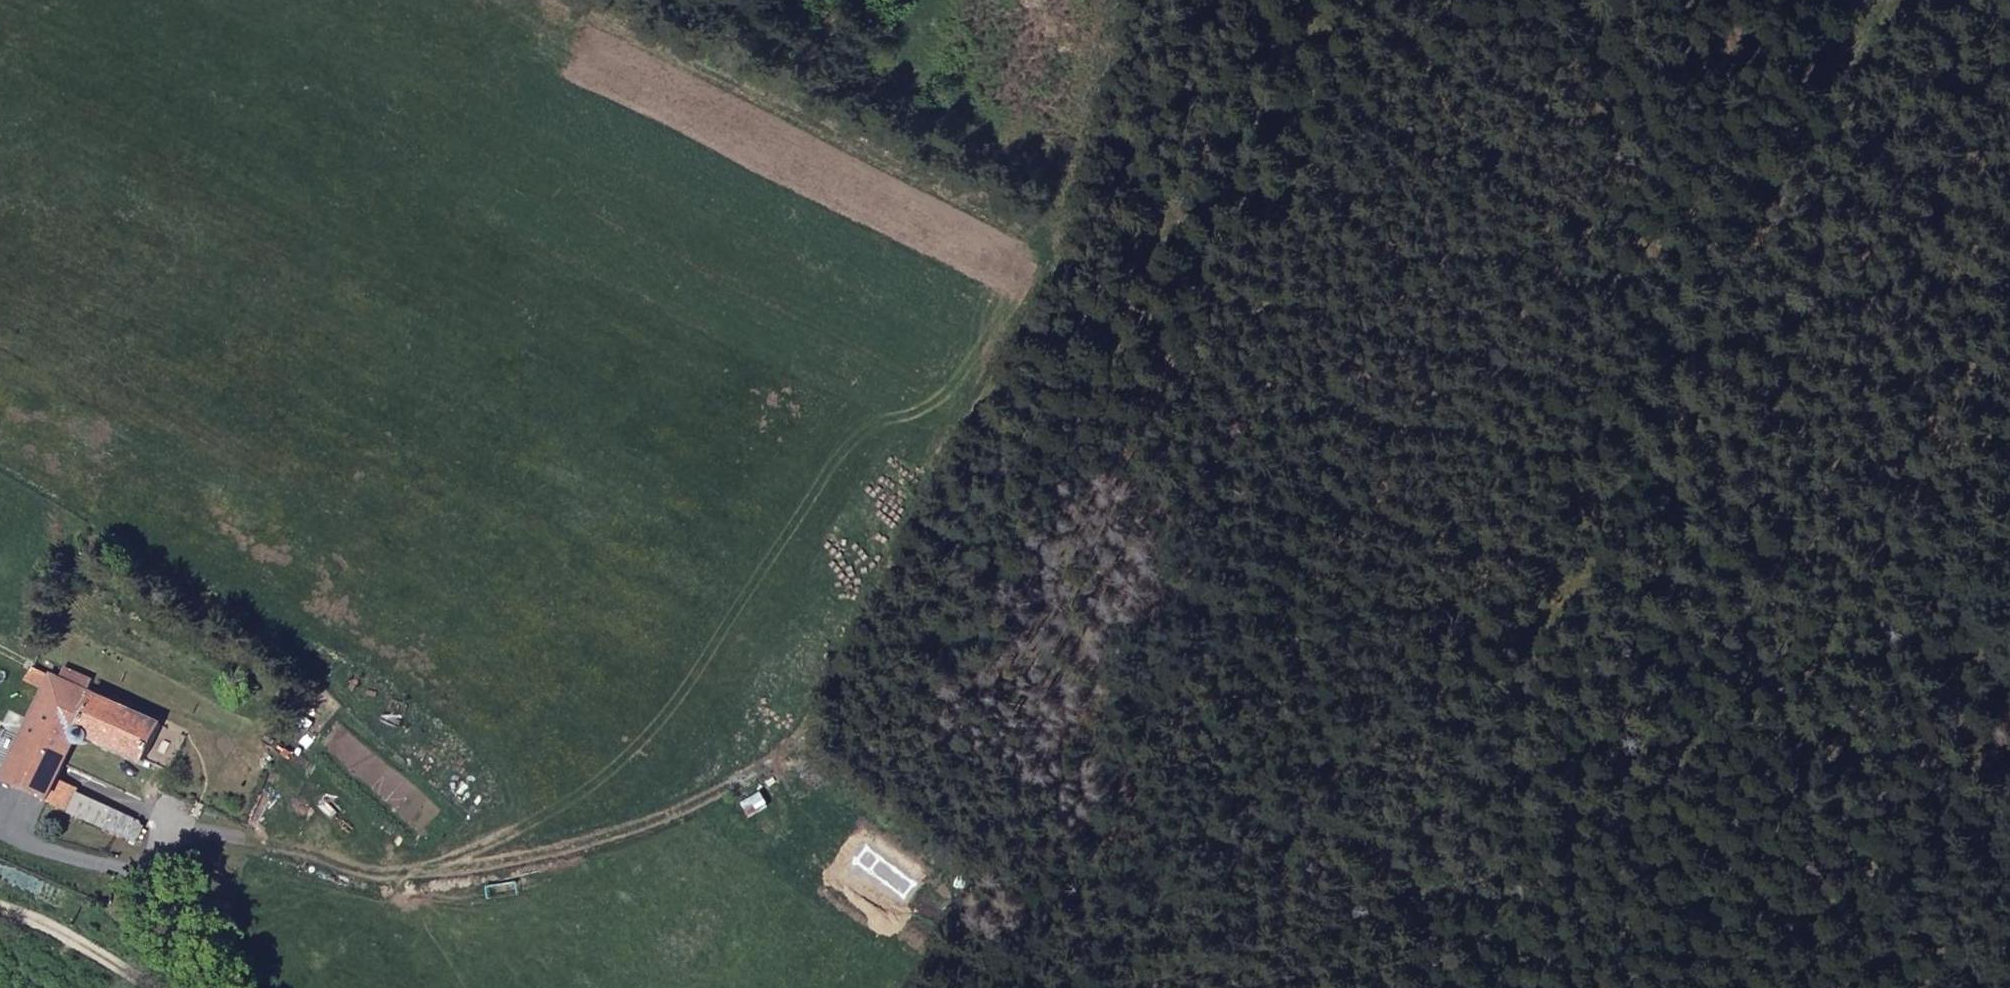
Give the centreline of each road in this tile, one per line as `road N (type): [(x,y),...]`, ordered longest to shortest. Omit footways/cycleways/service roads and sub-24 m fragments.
road 1 (track): [(0,907),(94,946),(151,987)]

